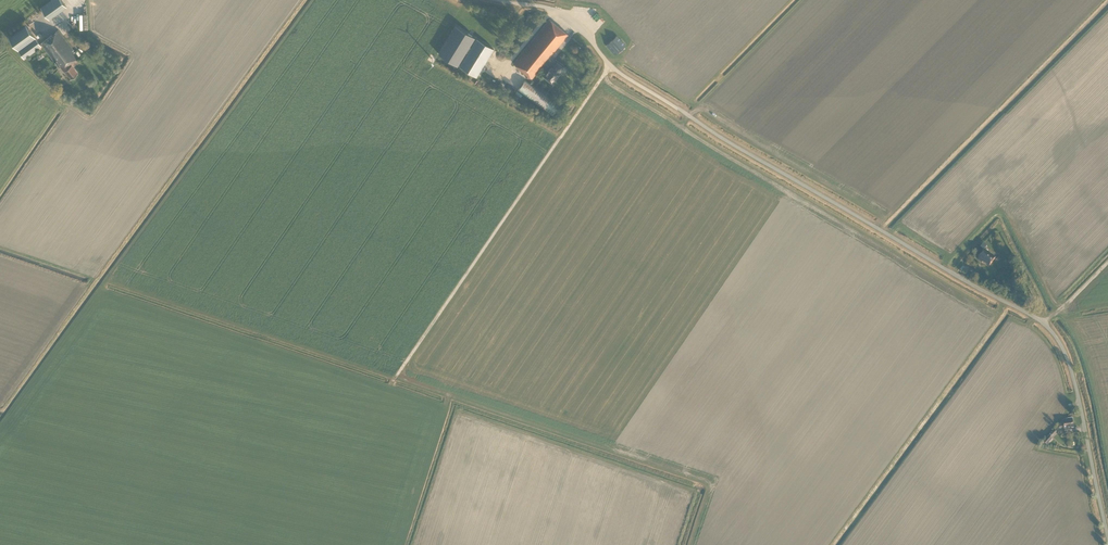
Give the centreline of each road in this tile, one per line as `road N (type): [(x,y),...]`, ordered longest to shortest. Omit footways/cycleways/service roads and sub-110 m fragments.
road 1 (unclassified): [(1107,534),(1062,350),(1045,327),(626,78),(554,9),(504,0)]

